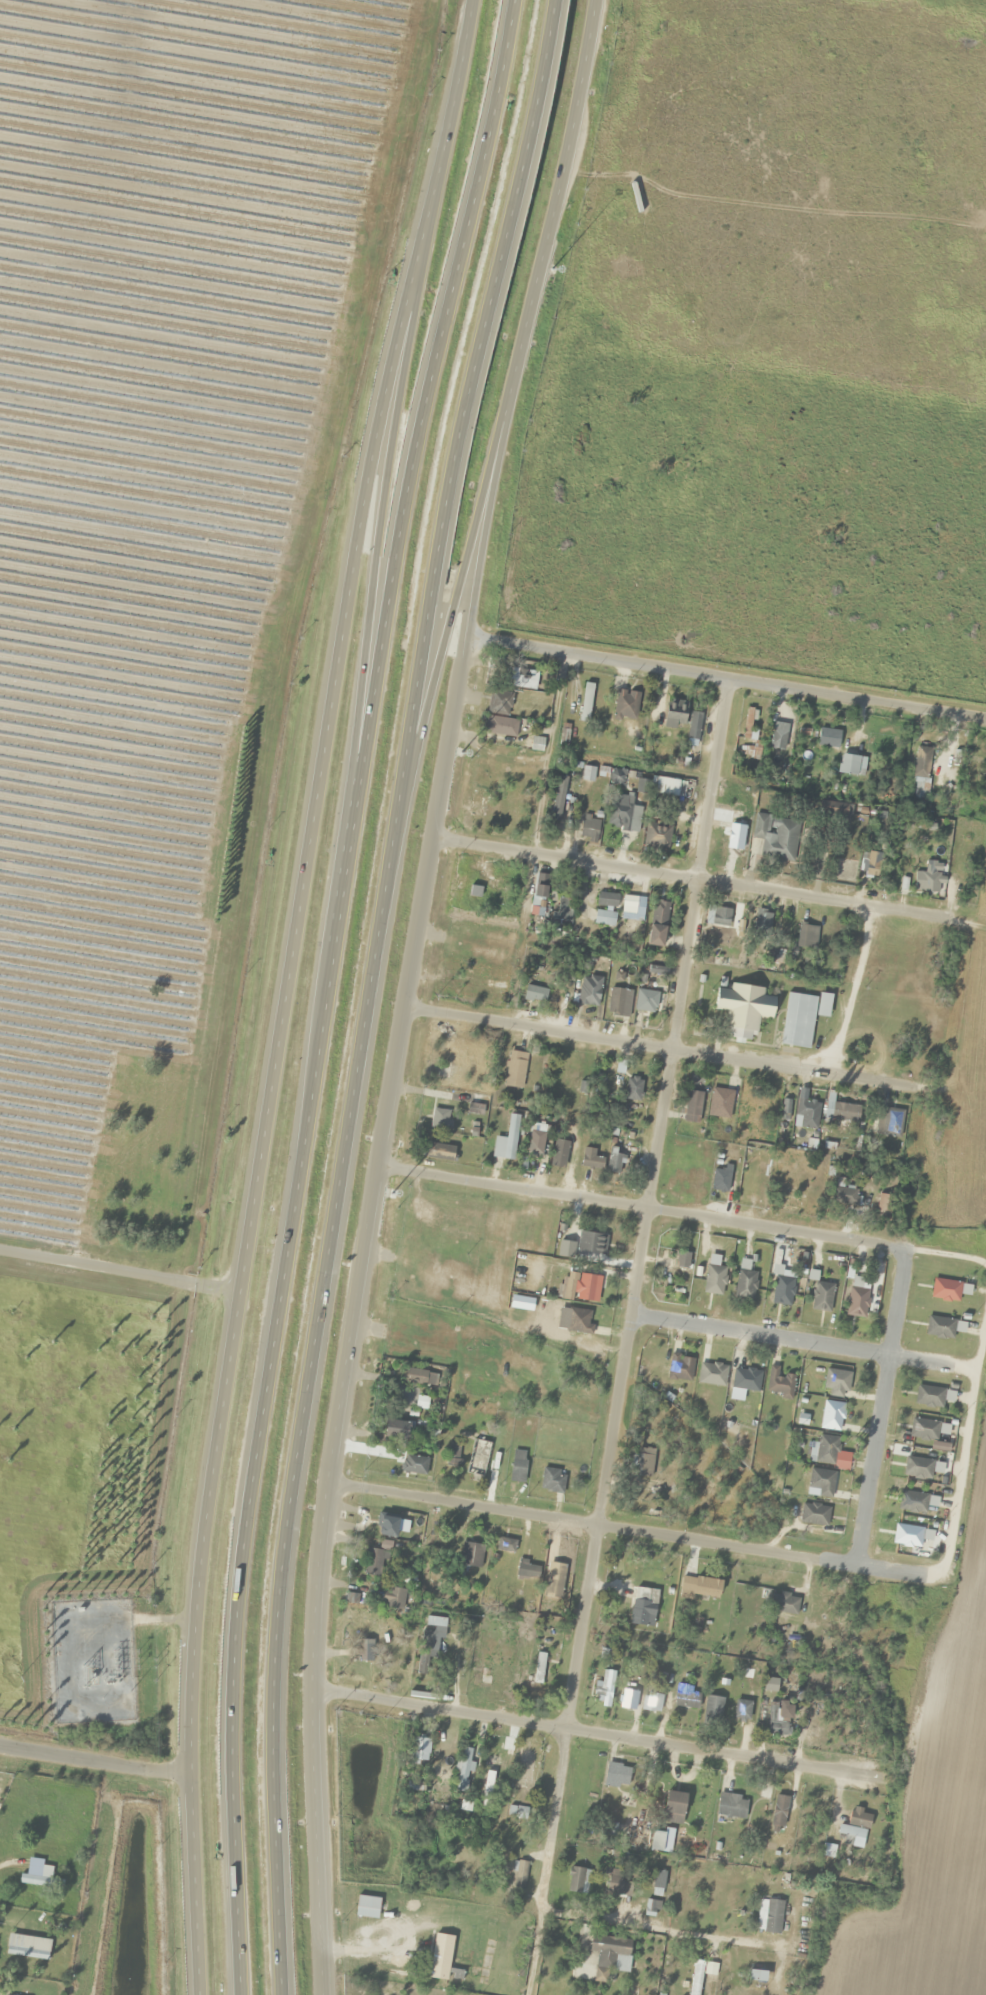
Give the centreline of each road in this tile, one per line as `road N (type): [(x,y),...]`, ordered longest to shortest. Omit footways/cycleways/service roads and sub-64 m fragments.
road 1 (secondary): [(478,0),(238,1294),(185,1640),(191,1994)]
road 2 (motorway): [(277,1994),(273,1654),(330,1245),(467,406)]
road 3 (residential): [(536,1904),(735,683)]
road 4 (secondary): [(315,1693),(333,1486),(471,640)]
road 5 (motorway): [(517,0),(408,499),(346,894)]
road 6 (motorway): [(346,894),(233,1652)]
road 7 (secondary): [(471,640),(525,334),(597,0)]
road 8 (residential): [(921,1575),(333,1486)]
road 9 (residential): [(884,1778),(335,1694)]
road 10 (residential): [(936,918),(435,840)]
road 11 (residential): [(907,1087),(410,1009)]
road 12 (motorway): [(400,811),(525,334)]
road 13 (motorway): [(394,430),(346,894)]
road 14 (motorway): [(467,406),(560,0)]
road 15 (motorway): [(233,1652),(231,1994)]
road 16 (residential): [(630,1315),(951,1367)]
road 17 (residential): [(854,1567),(905,1252)]
road 18 (secondary): [(328,1994),(315,1693)]
road 19 (residential): [(735,683),(471,640)]
road 20 (residential): [(646,1208),(383,1171)]
road 21 (residential): [(905,1252),(646,1208)]
road 22 (residential): [(238,1294),(0,1256)]
road 23 (residential): [(183,1773),(0,1746)]
road 24 (residential): [(824,1078),(861,904)]

